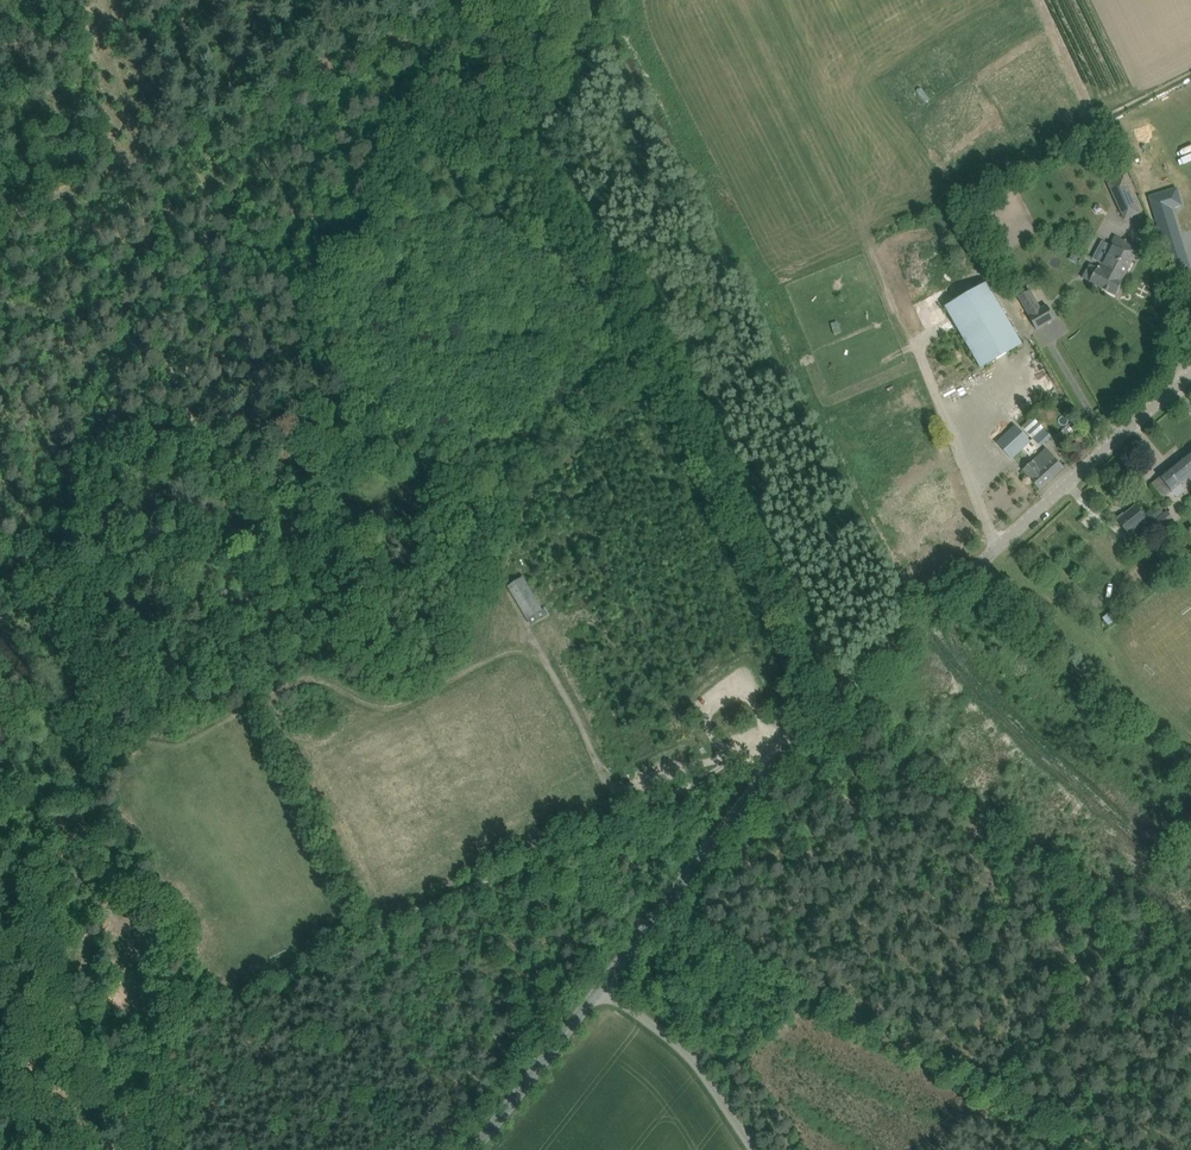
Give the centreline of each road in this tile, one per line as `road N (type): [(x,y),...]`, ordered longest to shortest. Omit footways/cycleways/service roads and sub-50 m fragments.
road 1 (track): [(795,742),(769,736),(721,769),(510,869),(0,1096)]
road 2 (tertiary): [(600,986),(795,742),(1190,375)]
road 3 (track): [(793,620),(656,338),(518,139),(502,0)]
road 4 (track): [(1100,1149),(661,907)]
road 5 (track): [(546,659),(513,649),(391,705),(324,681),(299,683),(184,737),(140,738),(92,718)]
road 6 (track): [(743,685),(703,712),(734,761),(713,760),(624,792),(603,773),(529,635)]
road 7 (track): [(475,0),(135,159)]
road 8 (track): [(1190,770),(1020,616),(978,565)]
road 9 (unclassified): [(754,1149),(699,1067),(600,986)]
road 10 (tertiary): [(473,1149),(600,986)]
road 11 (track): [(135,159),(0,220)]
road 12 (track): [(795,742),(785,652),(793,620)]

